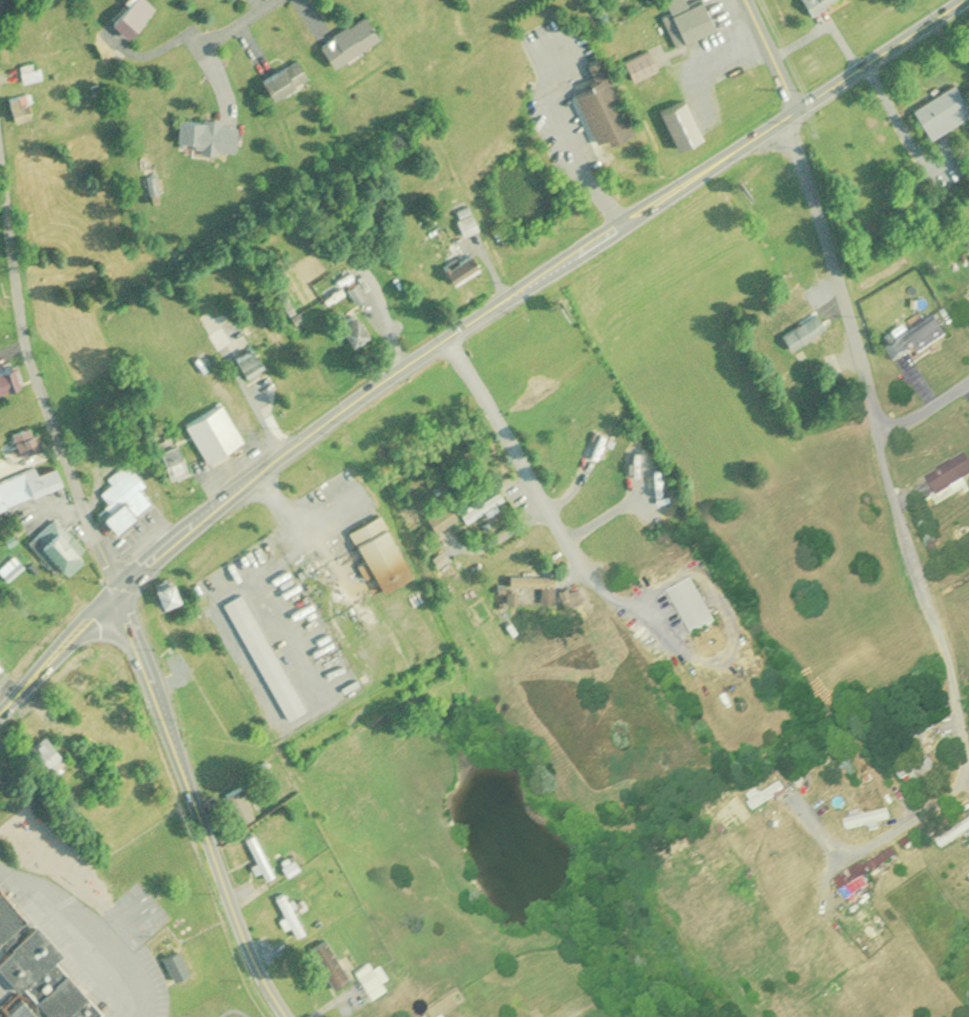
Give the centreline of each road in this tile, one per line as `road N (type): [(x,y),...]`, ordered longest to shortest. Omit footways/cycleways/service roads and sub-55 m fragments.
road 1 (primary): [(0,717),(116,595),(210,512),(449,337),(968,0)]
road 2 (tertiary): [(289,1016),(258,969),(116,595)]
road 3 (residential): [(116,595),(22,334),(0,174)]
road 4 (residential): [(449,337),(588,582),(676,637)]
road 5 (residential): [(968,748),(885,425)]
road 6 (residential): [(885,425),(794,115)]
road 7 (residential): [(743,0),(794,115)]

